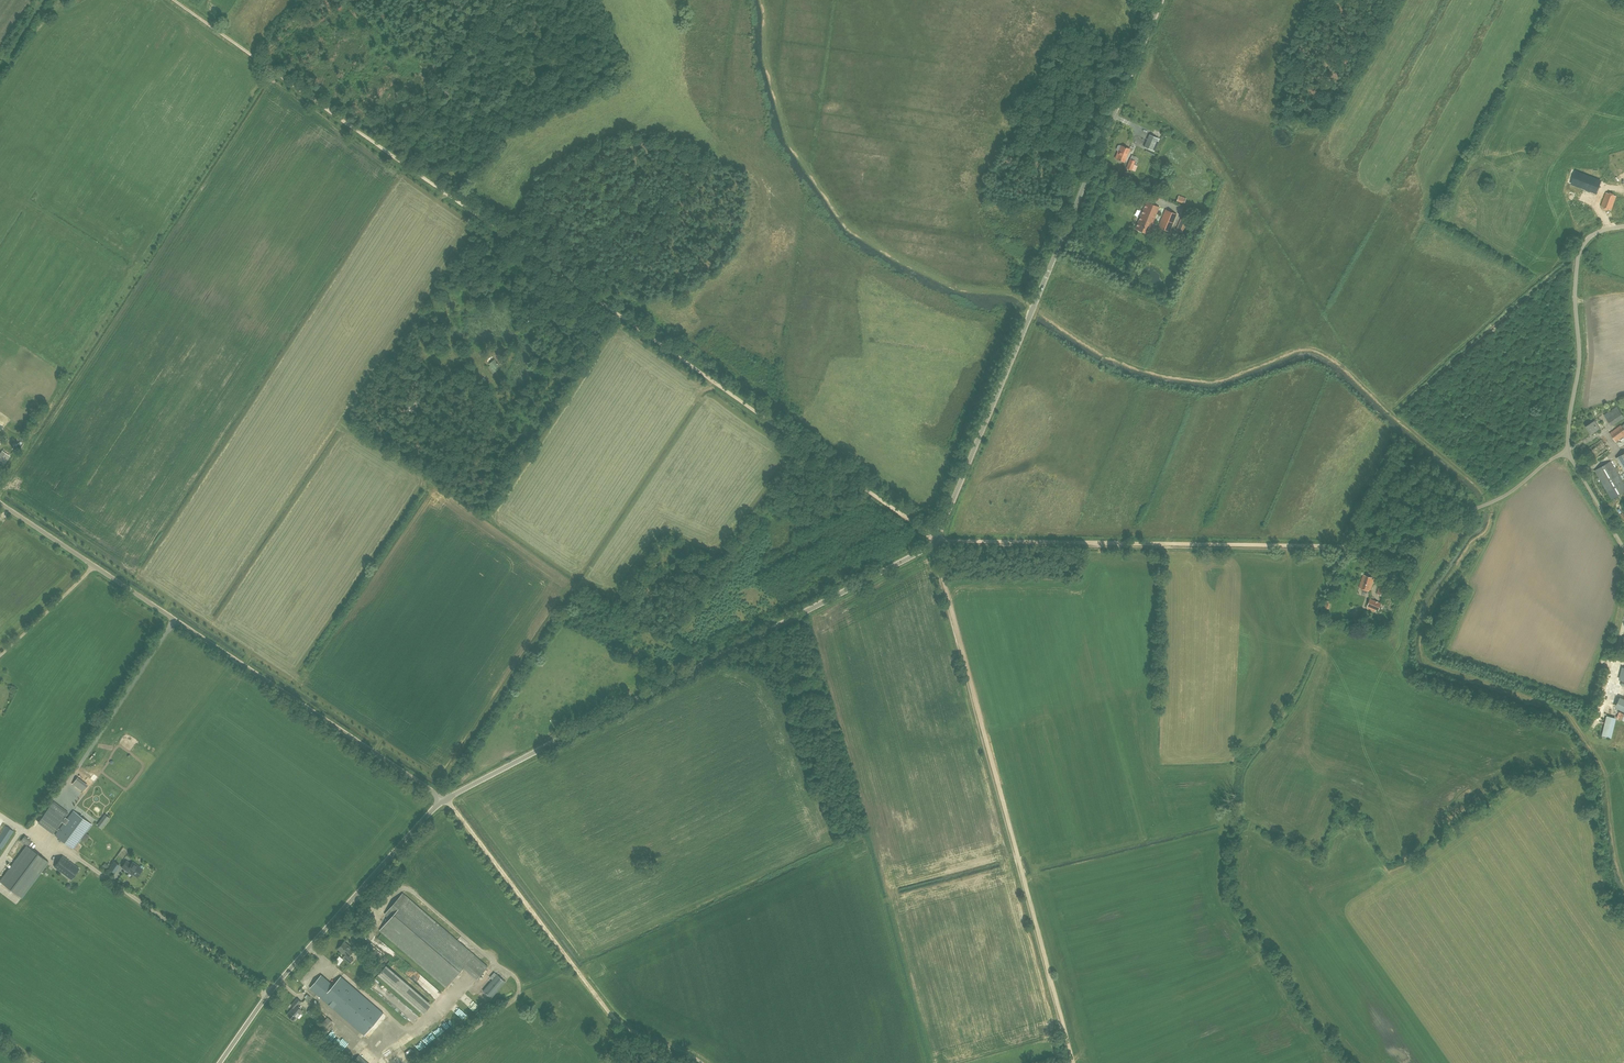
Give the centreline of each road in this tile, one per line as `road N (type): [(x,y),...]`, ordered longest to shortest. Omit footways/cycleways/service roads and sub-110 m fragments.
road 1 (unclassified): [(444,800),(933,543),(1160,0)]
road 2 (track): [(942,541),(205,22)]
road 3 (track): [(1104,355),(1017,295),(963,288),(850,230),(788,141),(766,59),(762,0)]
road 4 (track): [(933,543),(1074,1062)]
road 5 (unclassified): [(444,800),(0,503)]
road 6 (track): [(1353,546),(942,541)]
road 7 (track): [(701,1062),(610,1015),(444,800)]
road 8 (unclassified): [(220,1062),(269,994),(444,800)]
road 9 (unclassified): [(1567,453),(1579,254),(1597,233),(1623,227)]
road 10 (unclassified): [(1353,546),(1394,544),(1488,503),(1567,453)]

